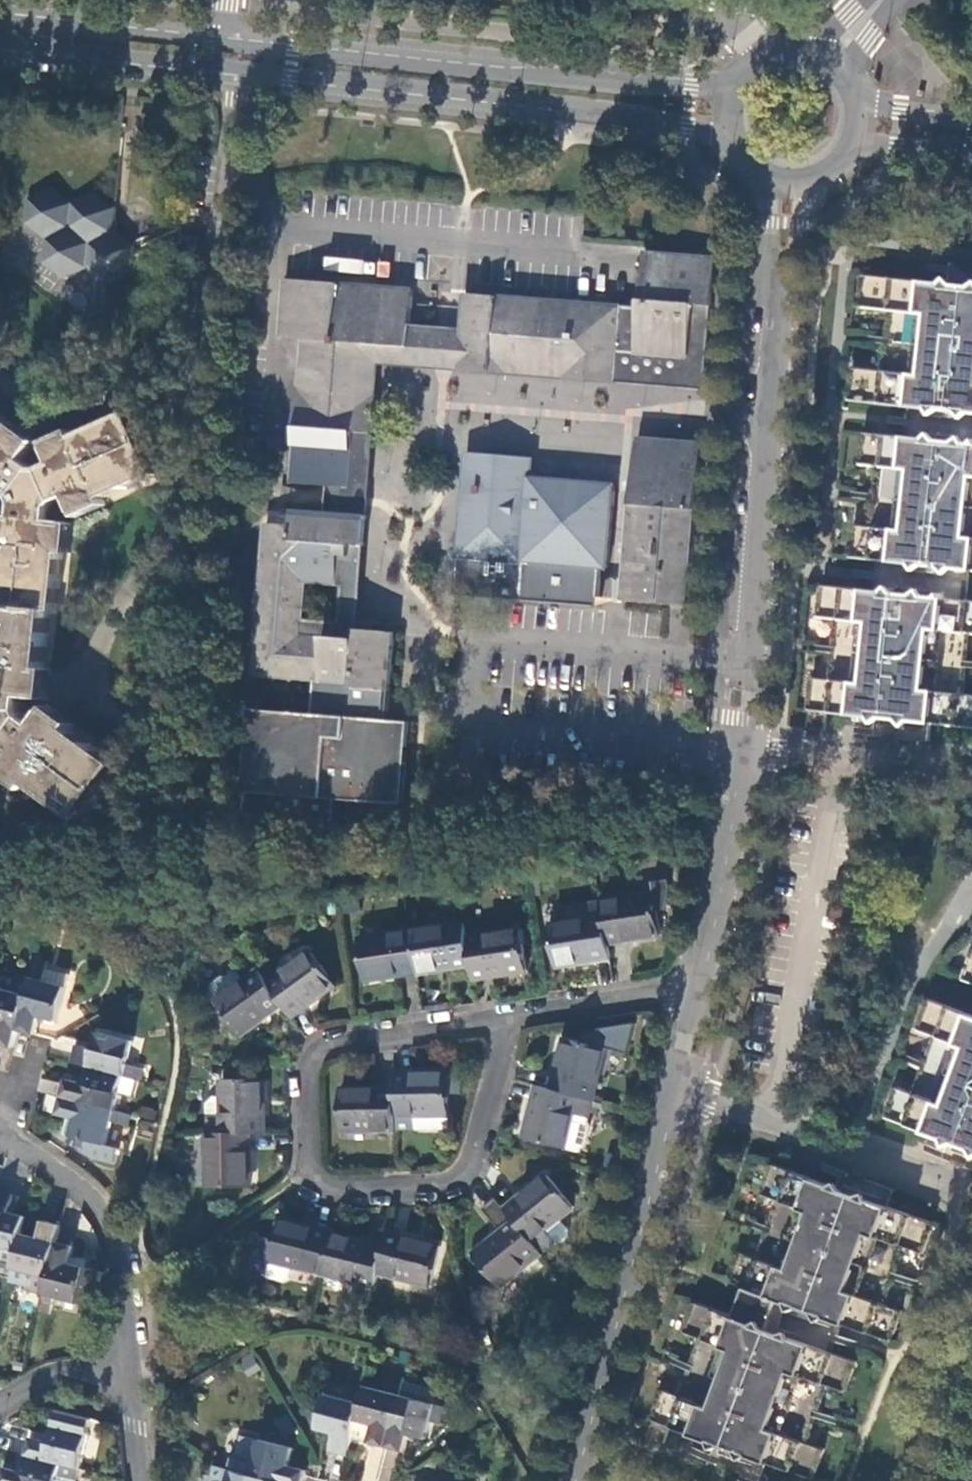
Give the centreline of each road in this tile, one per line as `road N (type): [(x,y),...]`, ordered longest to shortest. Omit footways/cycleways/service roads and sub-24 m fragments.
road 1 (residential): [(743,745),(792,182)]
road 2 (residential): [(229,167),(180,486),(89,685)]
road 3 (tertiary): [(741,80),(694,88),(516,76),(224,43)]
road 4 (tertiary): [(241,71),(603,112),(690,126),(737,144)]
road 5 (residential): [(512,1018),(339,1044),(313,1062),(312,1160),(325,1184),(443,1185)]
road 6 (residential): [(575,1480),(680,1093)]
road 7 (residential): [(285,230),(619,257)]
road 8 (residential): [(680,1093),(965,1203)]
road 9 (residential): [(134,1369),(125,1264),(112,1222),(81,1187),(0,1131)]
road 10 (residential): [(701,988),(743,745)]
road 11 (tertiary): [(0,45),(241,71)]
road 12 (tertiary): [(224,43),(0,18)]
road 13 (residential): [(285,230),(269,447)]
road 14 (residential): [(701,988),(512,1018)]
road 15 (residential): [(443,1185),(479,1153),(512,1018)]
road 16 (residential): [(743,745),(900,757)]
road 17 (residential): [(134,1369),(52,1379),(0,1408)]

